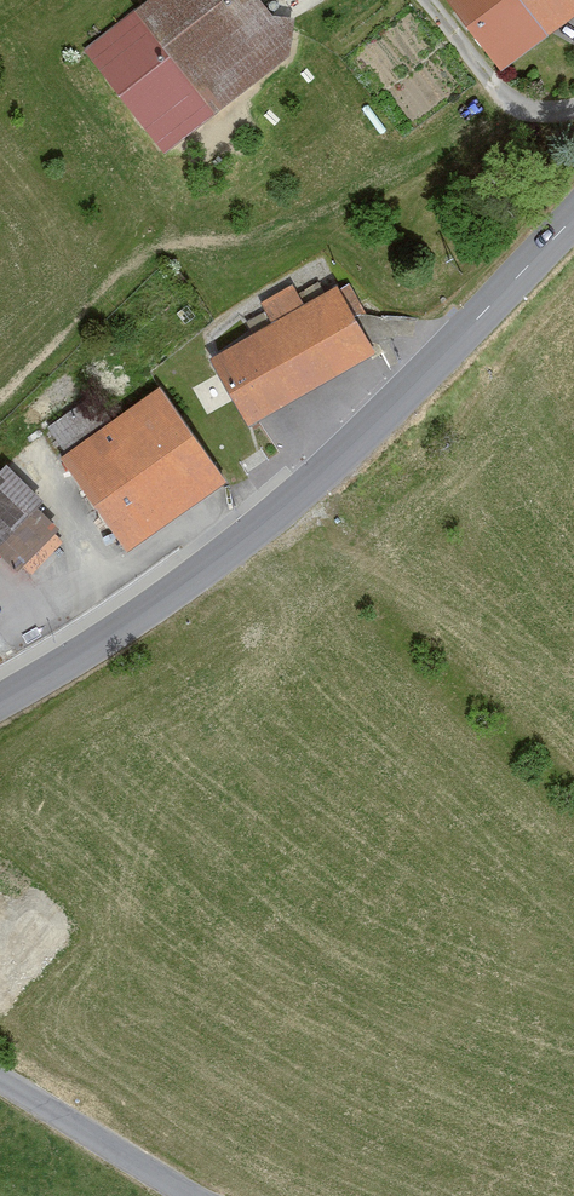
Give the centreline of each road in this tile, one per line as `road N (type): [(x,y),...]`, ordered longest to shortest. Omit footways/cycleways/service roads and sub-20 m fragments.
road 1 (secondary): [(0,702),(137,623),(415,392),(573,228)]
road 2 (unclassified): [(0,1081),(192,1195)]

